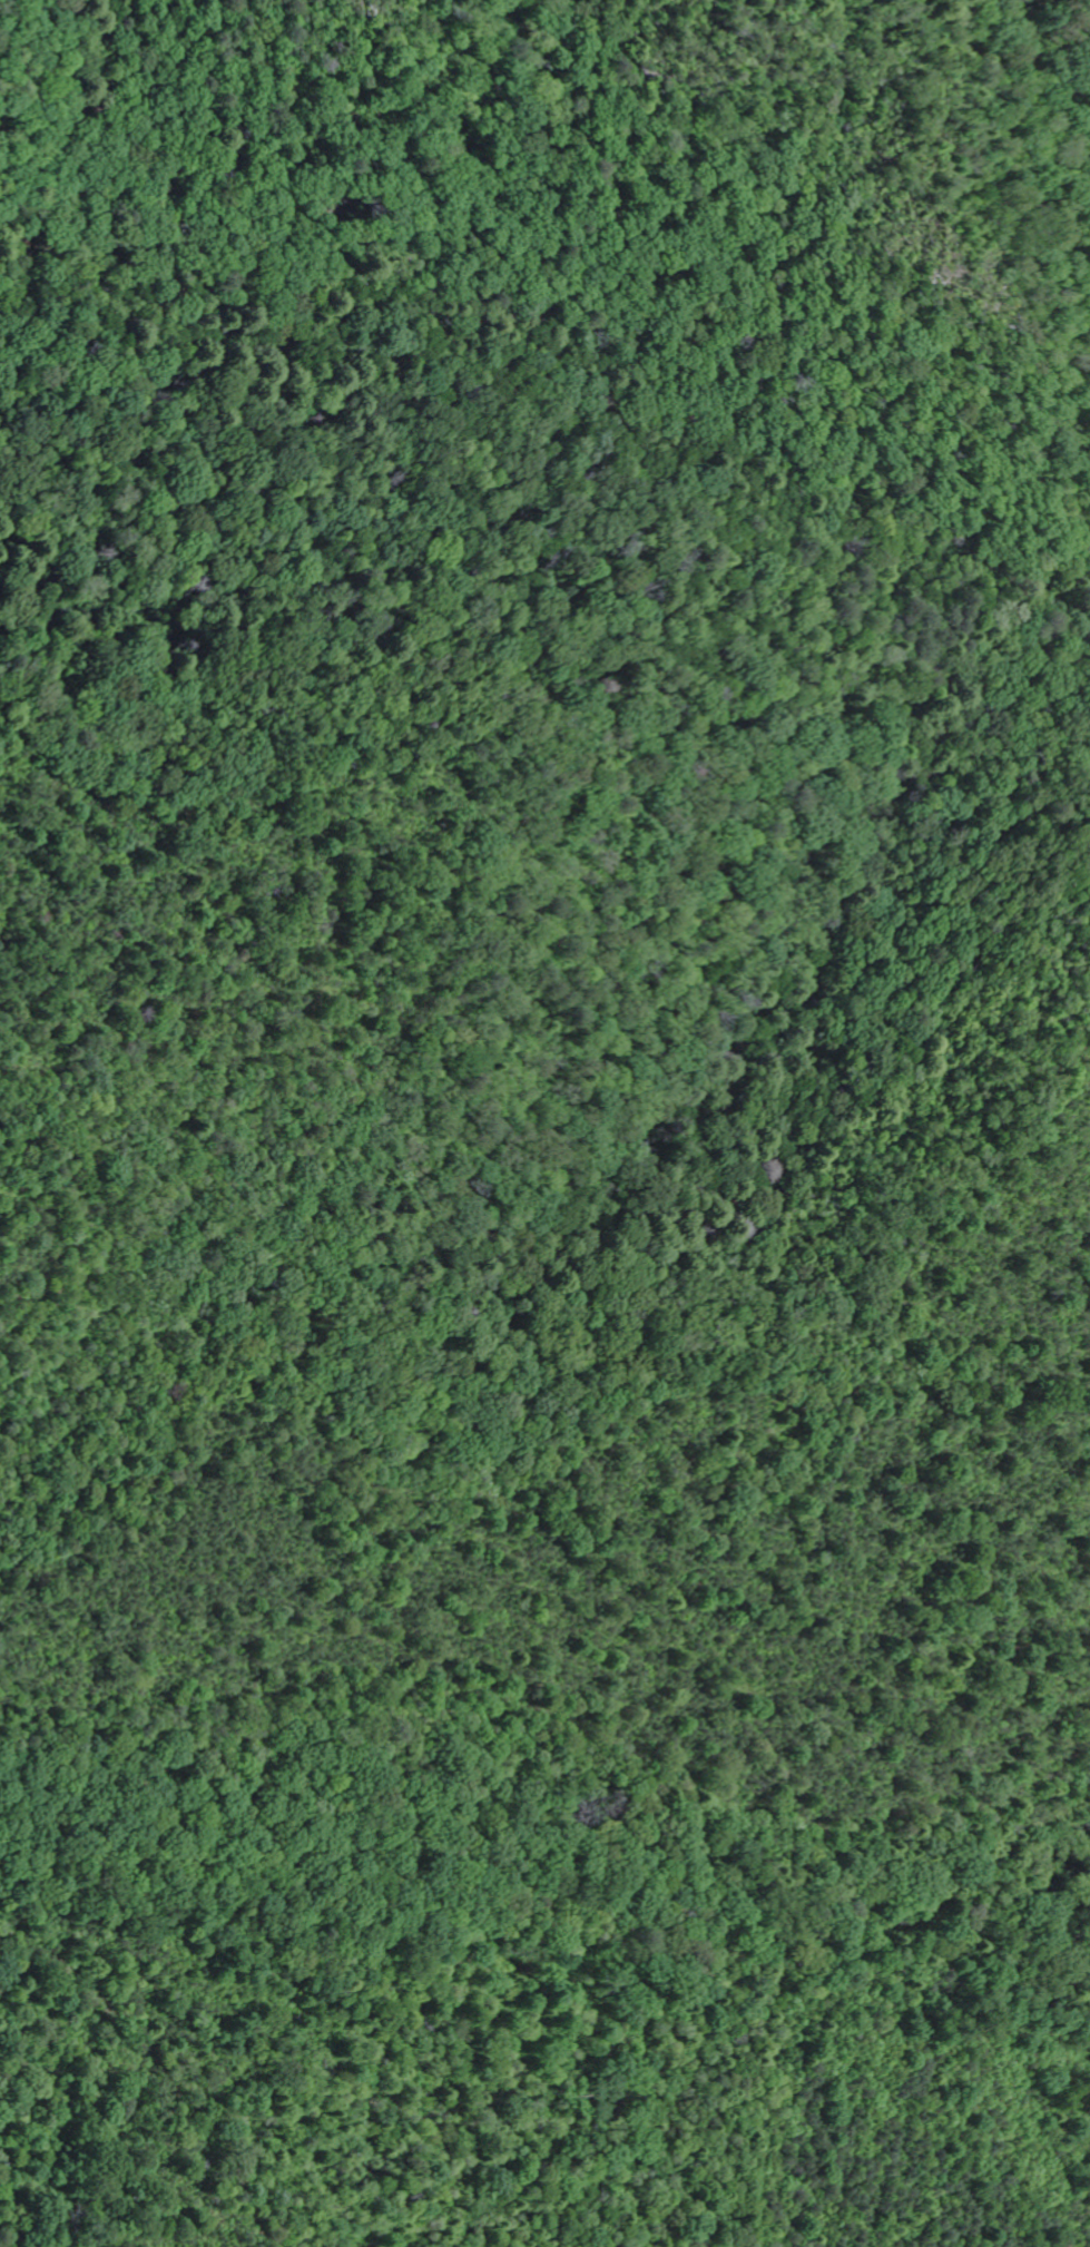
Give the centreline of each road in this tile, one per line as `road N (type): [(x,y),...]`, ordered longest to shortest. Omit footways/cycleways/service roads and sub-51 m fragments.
road 1 (track): [(0,1924),(136,2030),(280,2246)]

